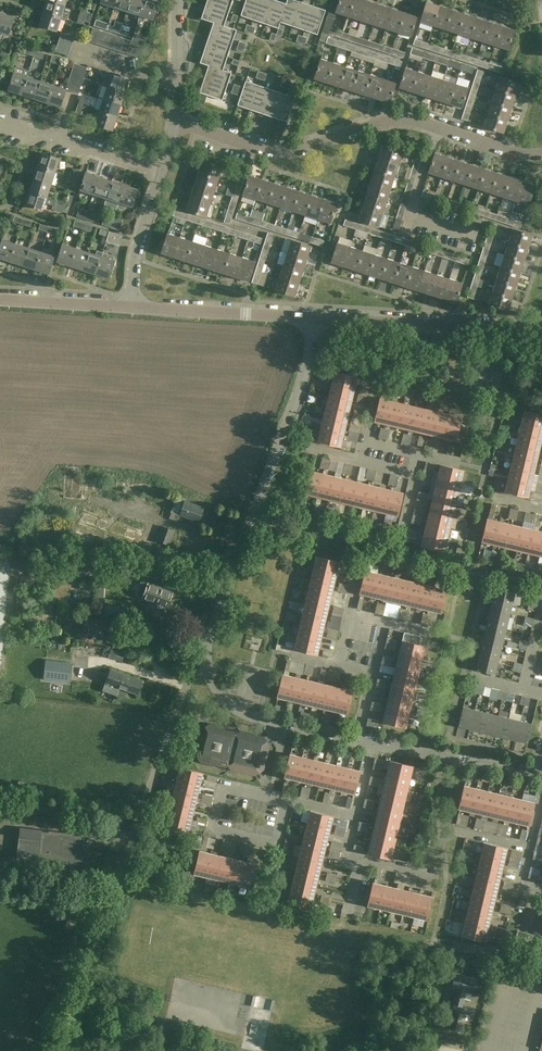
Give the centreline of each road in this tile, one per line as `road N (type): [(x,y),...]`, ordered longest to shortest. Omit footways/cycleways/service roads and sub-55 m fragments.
road 1 (residential): [(541,153),(410,118),(262,156),(178,133)]
road 2 (residential): [(207,671),(211,632),(282,438)]
road 3 (residential): [(116,881),(189,677),(207,671)]
road 4 (tertiary): [(319,319),(541,332)]
road 5 (tertiary): [(132,308),(319,319)]
road 6 (residential): [(285,797),(223,784),(212,828),(275,847)]
road 7 (residential): [(207,671),(217,693),(241,711),(356,741)]
road 8 (residential): [(372,744),(539,771)]
road 9 (residential): [(434,941),(516,957),(534,887)]
road 10 (residential): [(159,172),(19,127)]
road 11 (residential): [(159,172),(135,261),(132,308)]
road 12 (residential): [(177,0),(178,133)]
road 13 (tertiary): [(0,299),(132,308)]
road 14 (residential): [(436,876),(346,855),(355,817)]
road 15 (residential): [(282,438),(319,319)]

